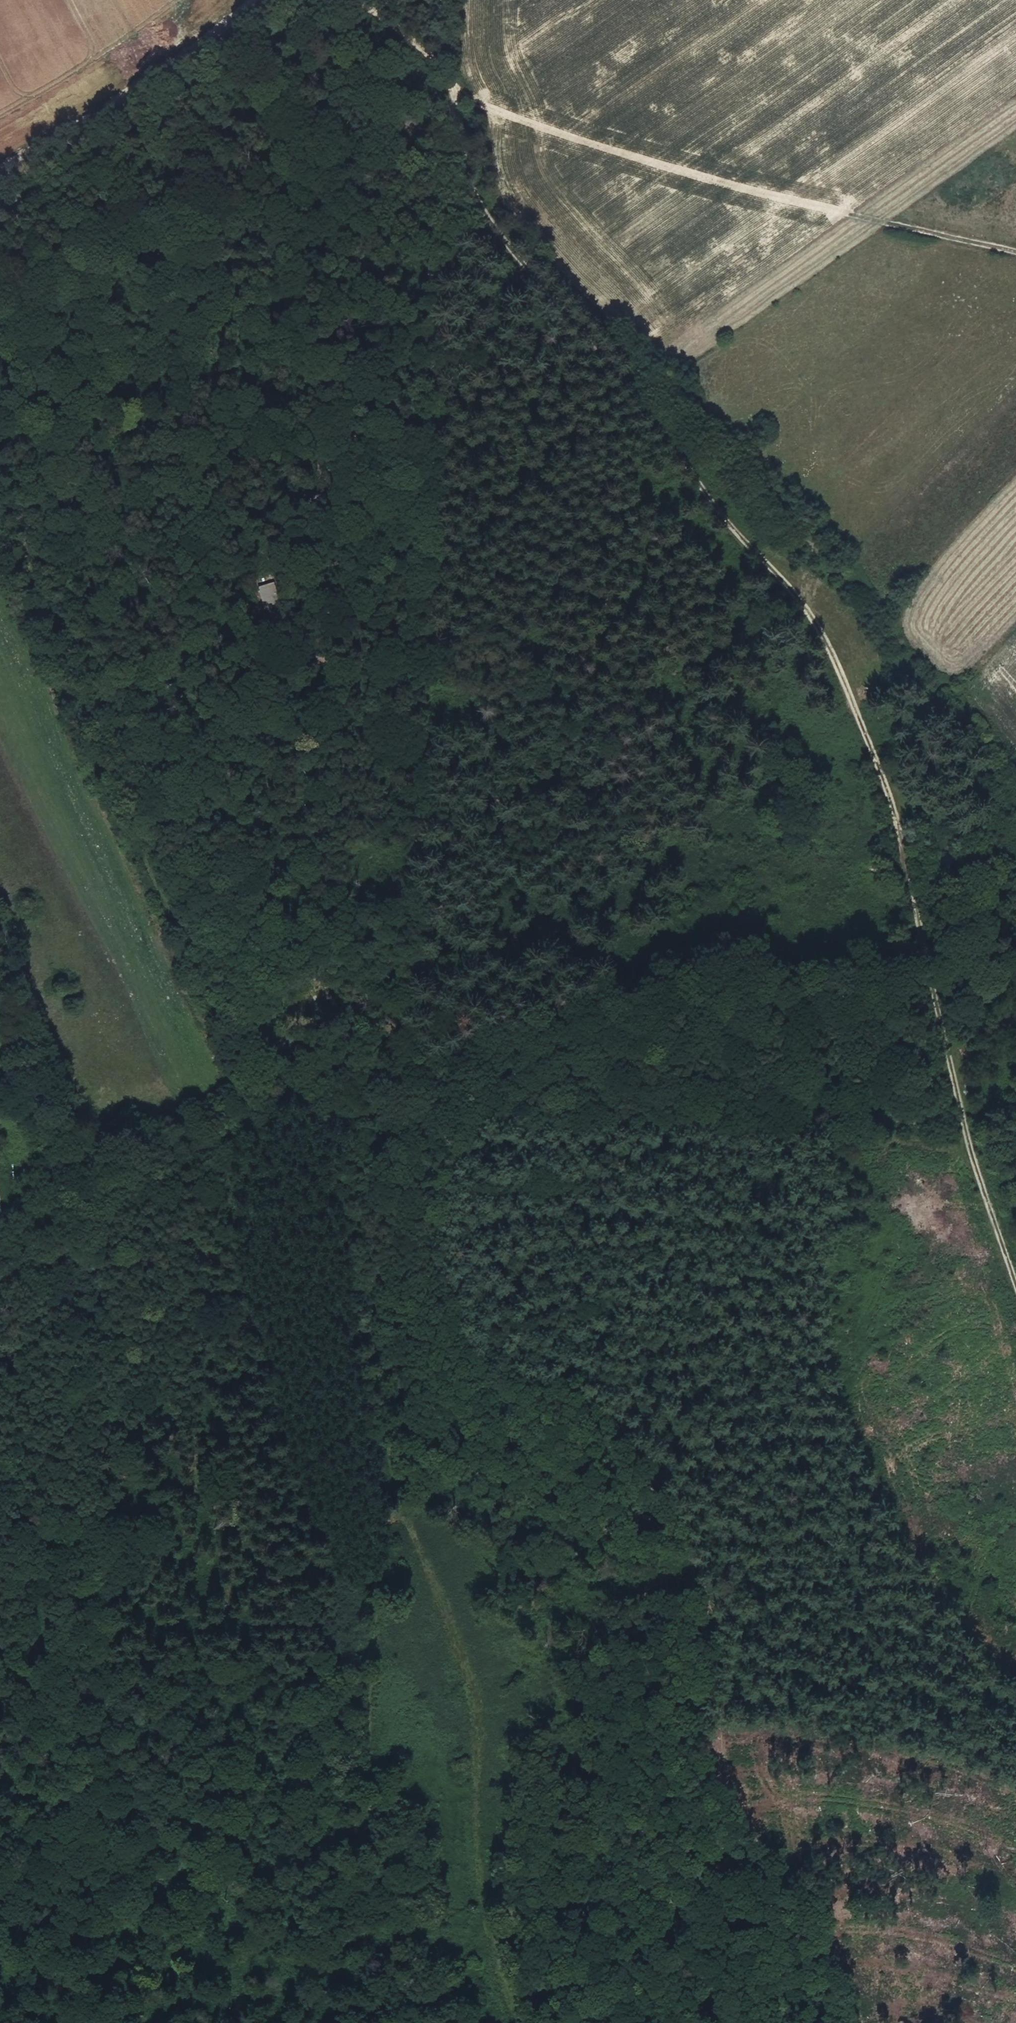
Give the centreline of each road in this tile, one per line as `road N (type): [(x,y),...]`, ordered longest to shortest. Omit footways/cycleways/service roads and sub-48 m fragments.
road 1 (track): [(1015,250),(564,149),(291,0)]
road 2 (unclassified): [(0,176),(243,0)]

